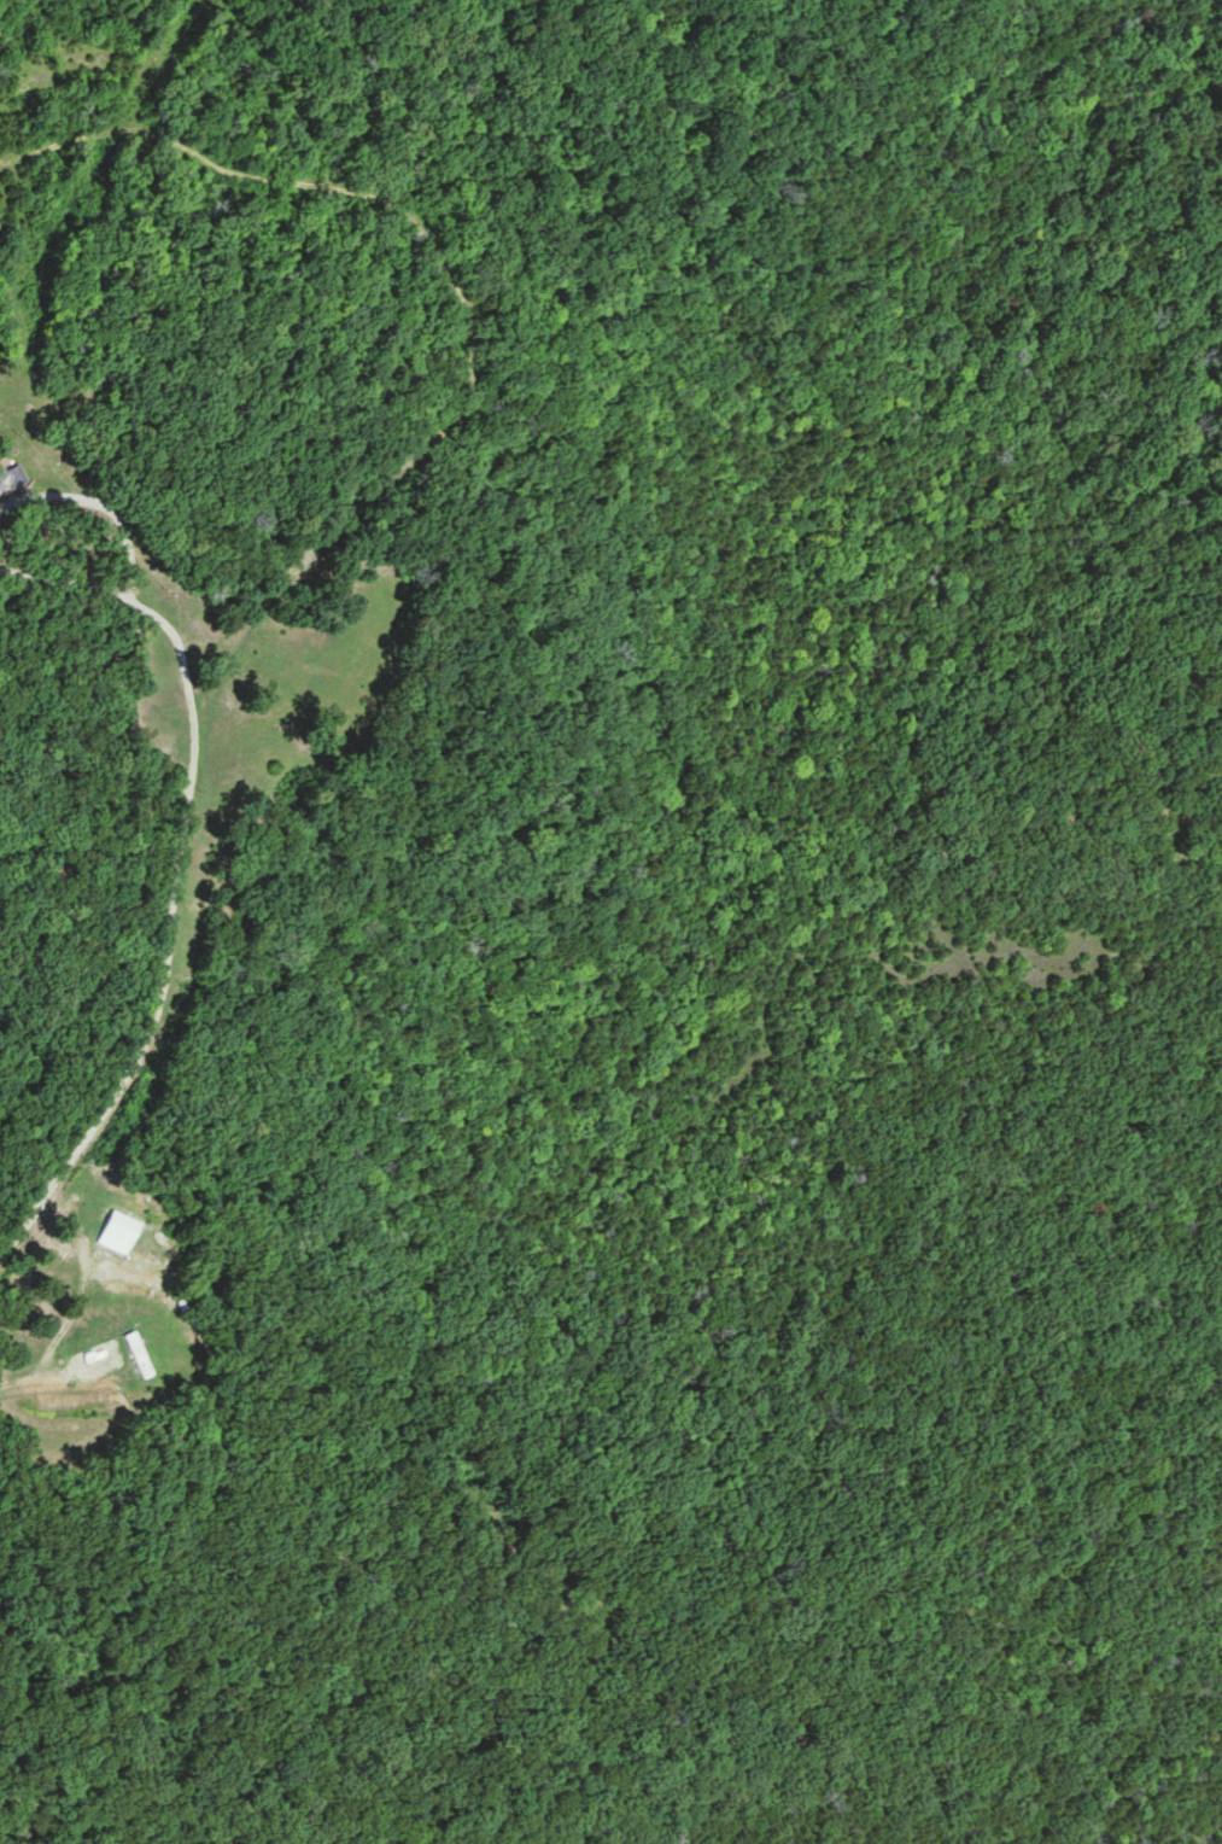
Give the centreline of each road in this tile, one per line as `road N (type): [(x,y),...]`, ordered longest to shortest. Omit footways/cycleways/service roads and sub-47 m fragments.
road 1 (residential): [(0,1257),(157,1062),(179,886),(183,659),(76,506)]

